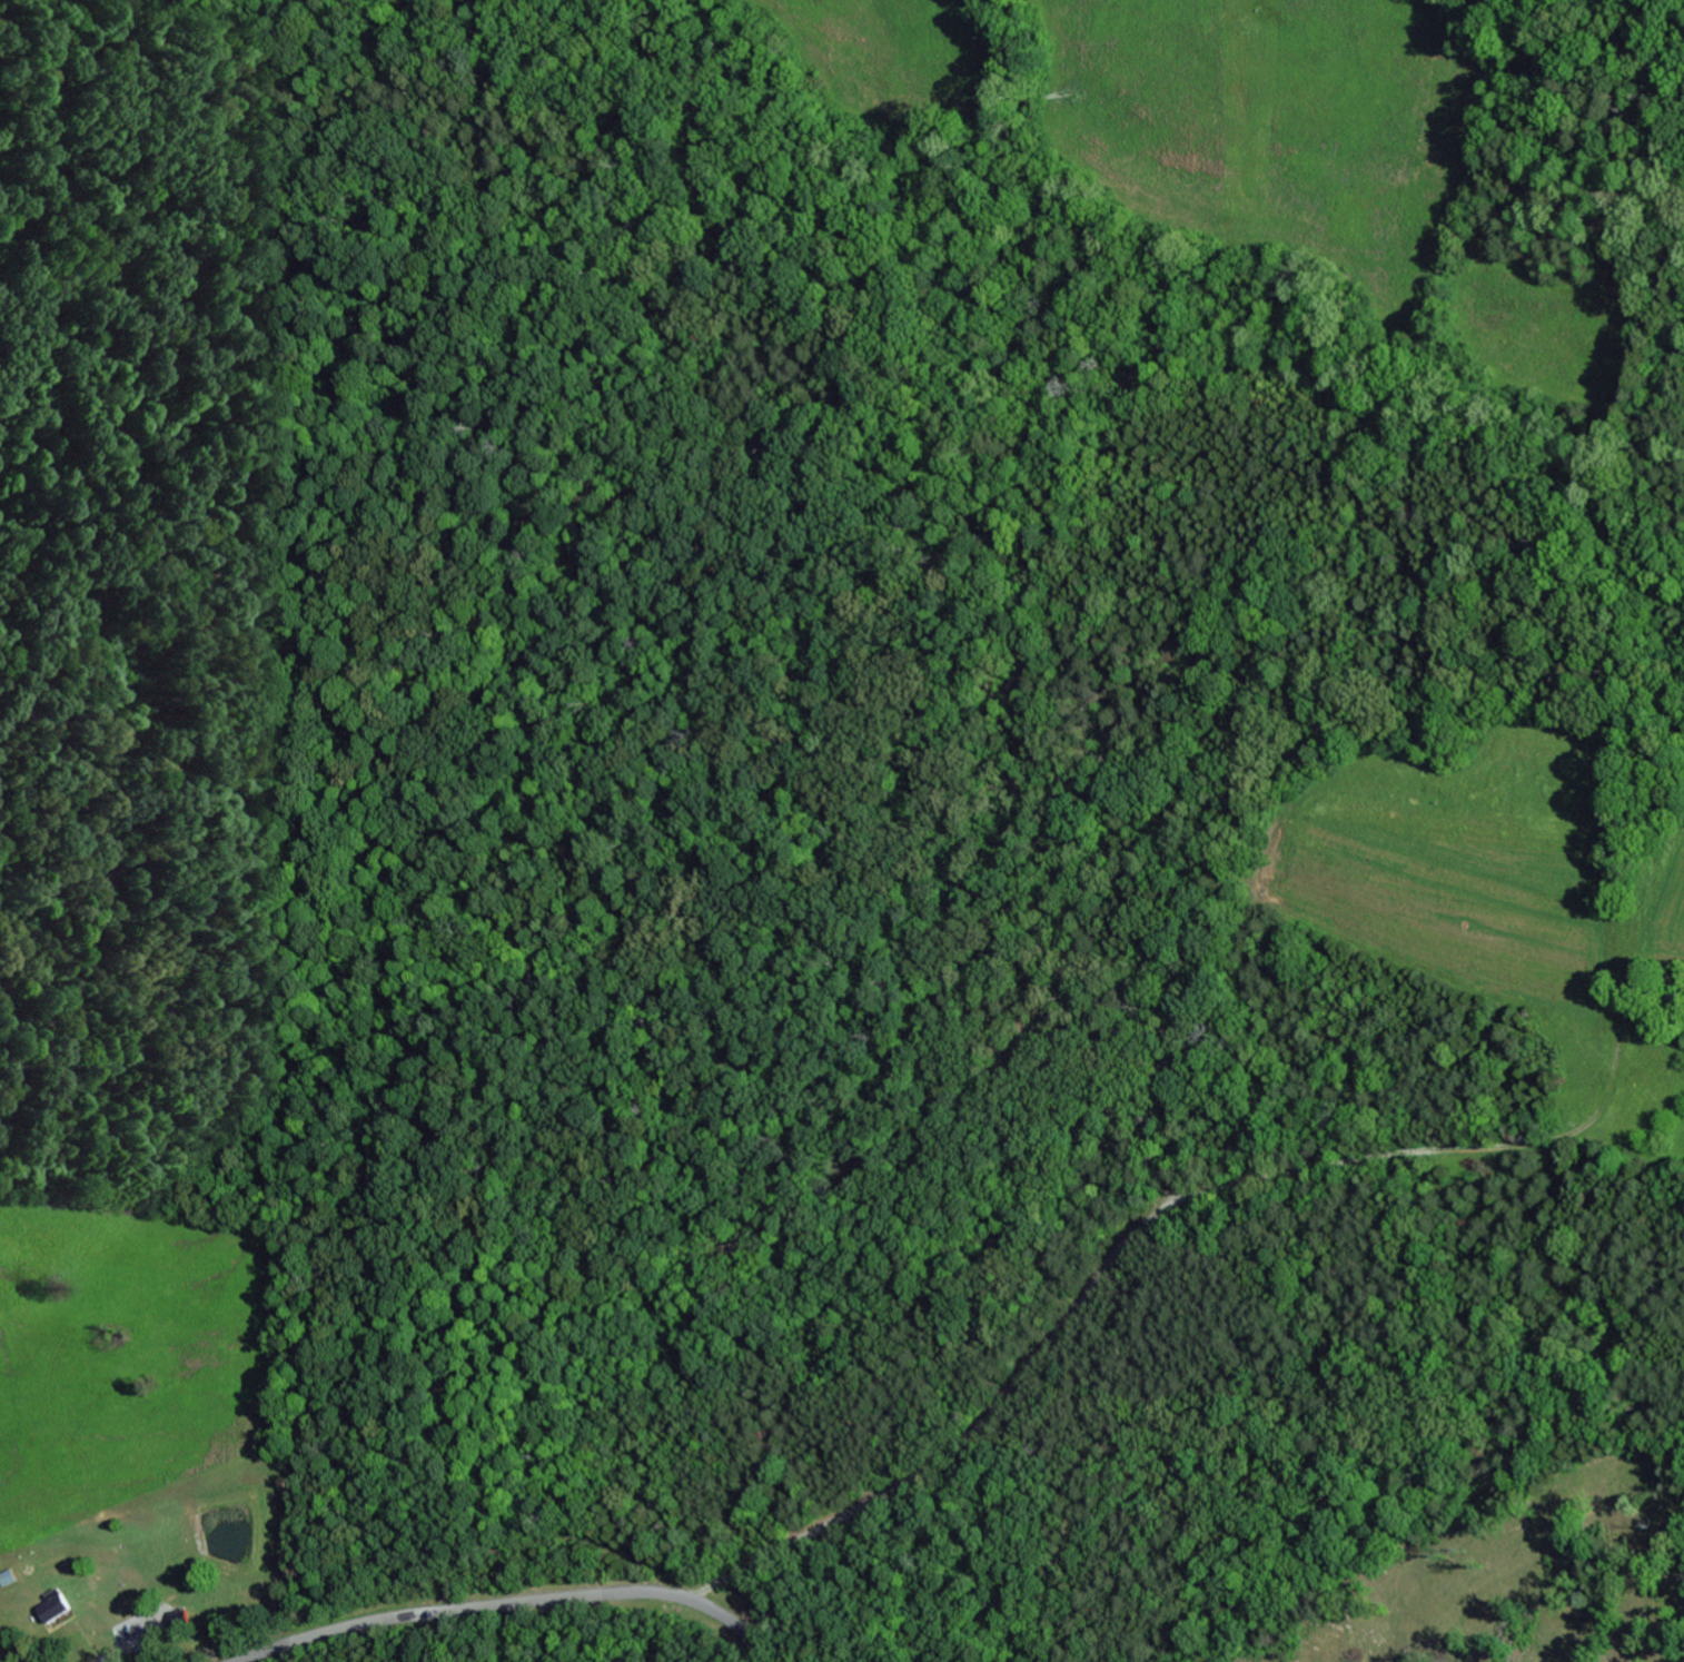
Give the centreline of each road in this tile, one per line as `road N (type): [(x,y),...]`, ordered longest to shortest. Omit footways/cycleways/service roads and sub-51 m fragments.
road 1 (residential): [(770,1661),(726,1620),(656,1595),(373,1624),(248,1661)]

